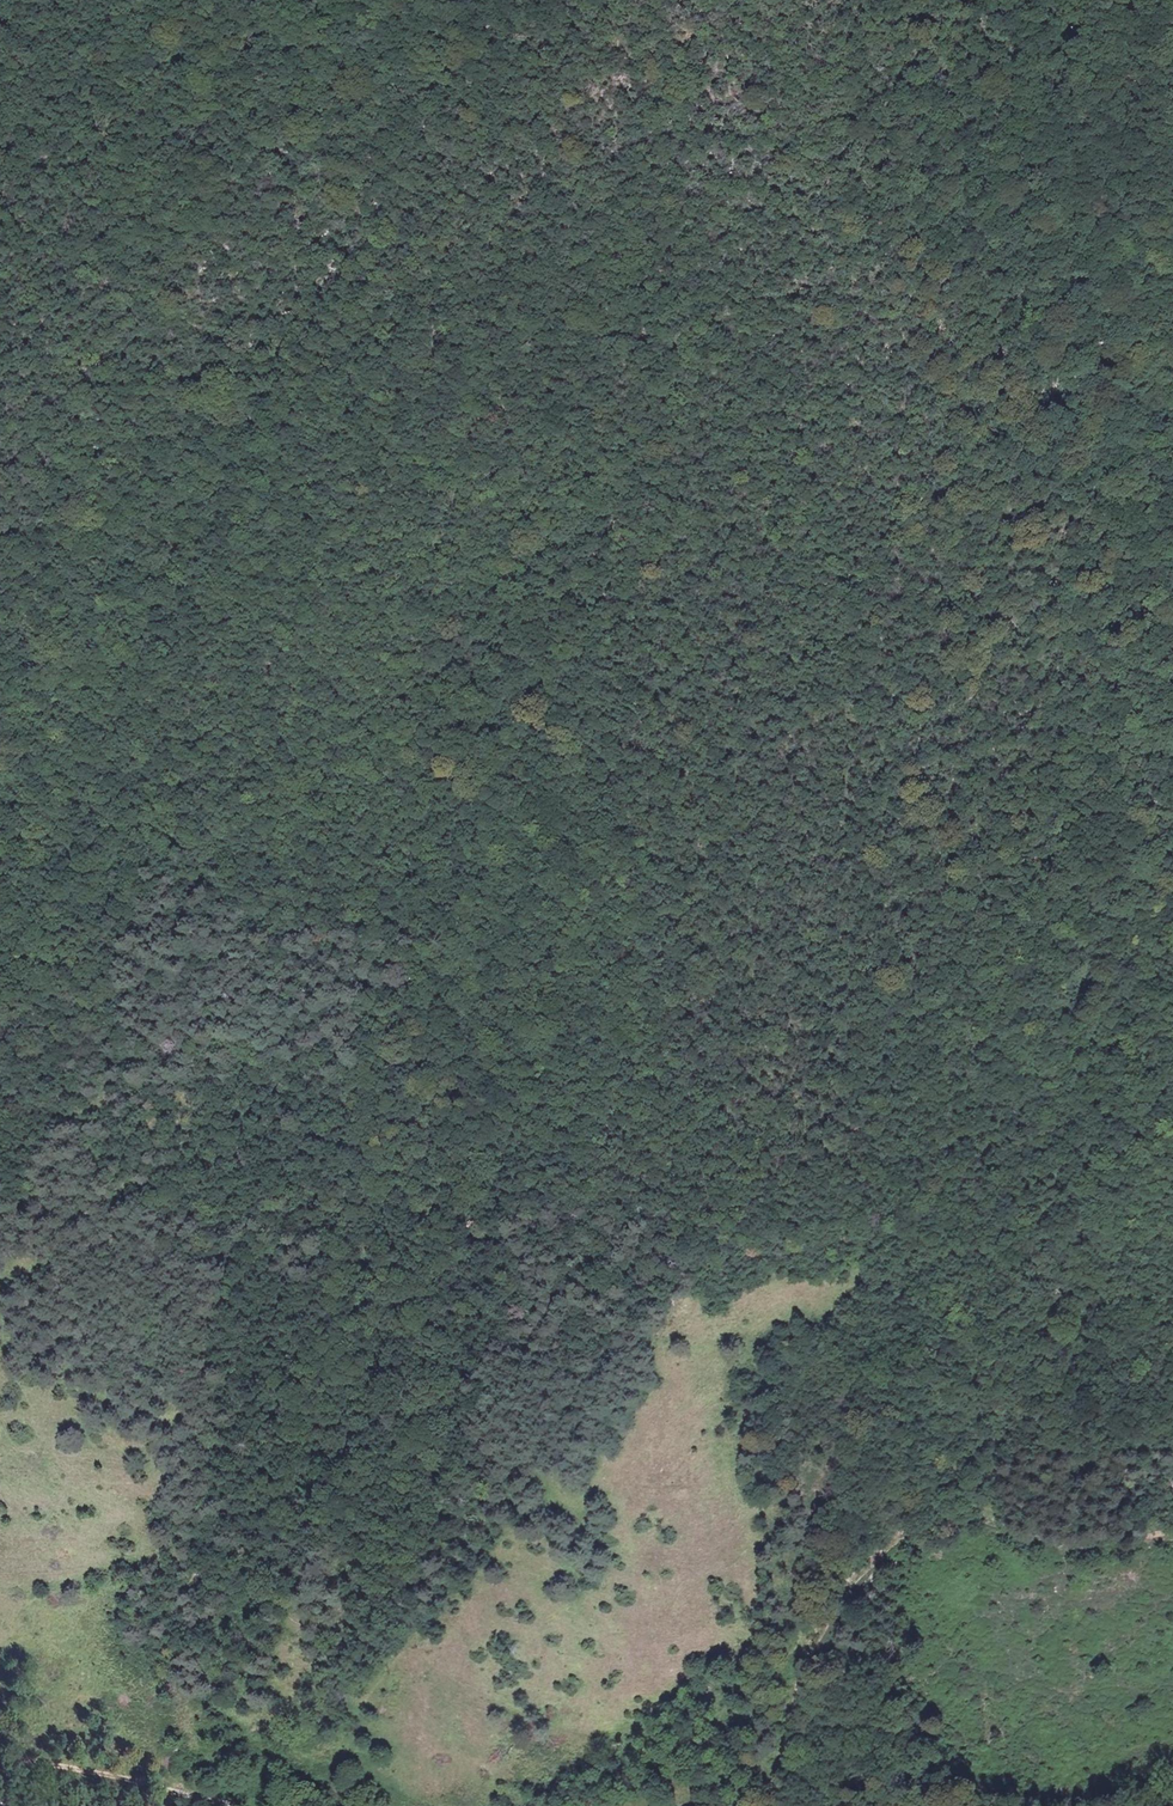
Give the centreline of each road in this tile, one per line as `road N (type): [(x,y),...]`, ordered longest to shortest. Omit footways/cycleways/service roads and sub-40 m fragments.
road 1 (track): [(780,1805),(785,1747),(817,1638),(858,1576),(919,1525),(956,1519),(1092,1549),(1172,1542)]
road 2 (track): [(237,1805),(0,1756)]

